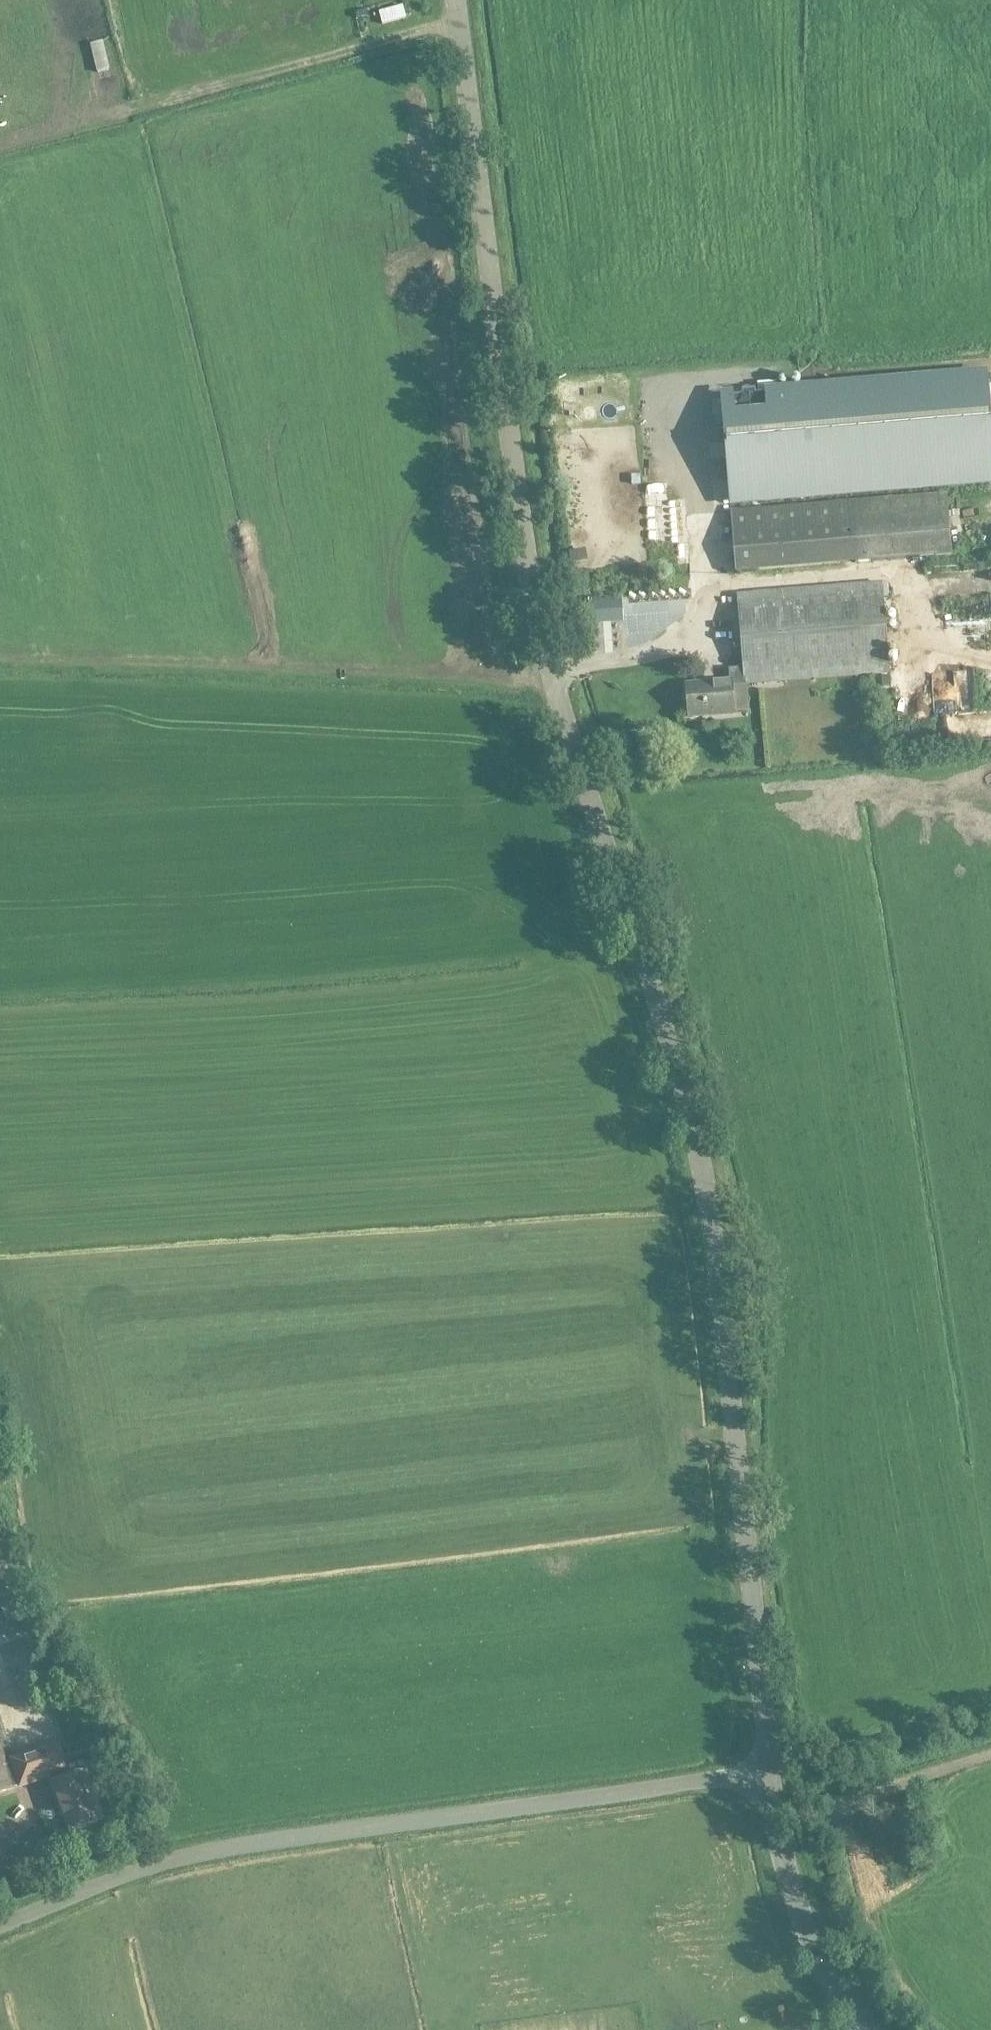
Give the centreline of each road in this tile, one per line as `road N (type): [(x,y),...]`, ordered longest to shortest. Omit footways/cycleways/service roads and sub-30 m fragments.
road 1 (unclassified): [(770,1773),(701,1154),(552,680),(525,562),(455,0)]
road 2 (unclassified): [(770,1773),(197,1854),(0,1923)]
road 3 (track): [(0,664),(552,680)]
road 4 (track): [(458,25),(0,146)]
road 5 (track): [(990,657),(944,647),(905,573),(719,582)]
road 6 (unclassified): [(864,2029),(795,1905),(770,1773)]

